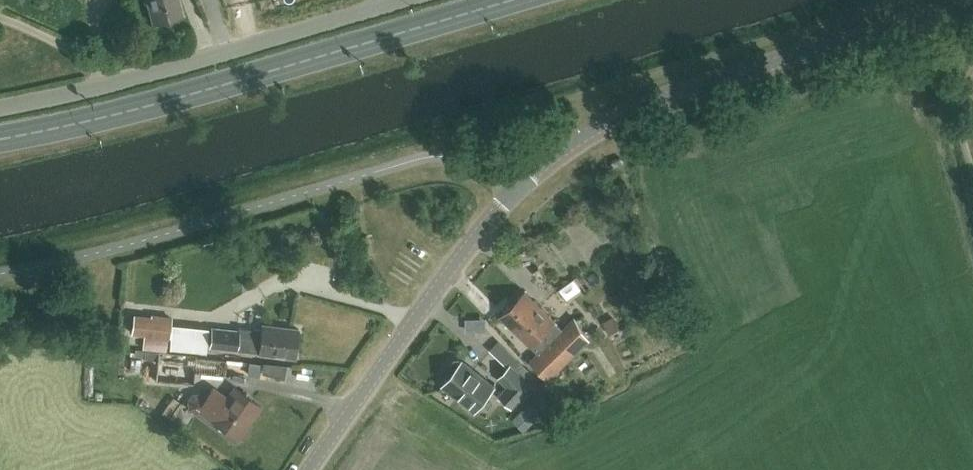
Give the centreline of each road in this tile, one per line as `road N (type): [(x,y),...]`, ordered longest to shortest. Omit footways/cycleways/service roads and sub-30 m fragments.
road 1 (secondary): [(0,137),(104,117),(505,0)]
road 2 (unclassified): [(512,192),(636,107),(972,0)]
road 3 (residential): [(0,109),(72,97),(406,0)]
road 4 (unclassified): [(512,192),(309,469)]

